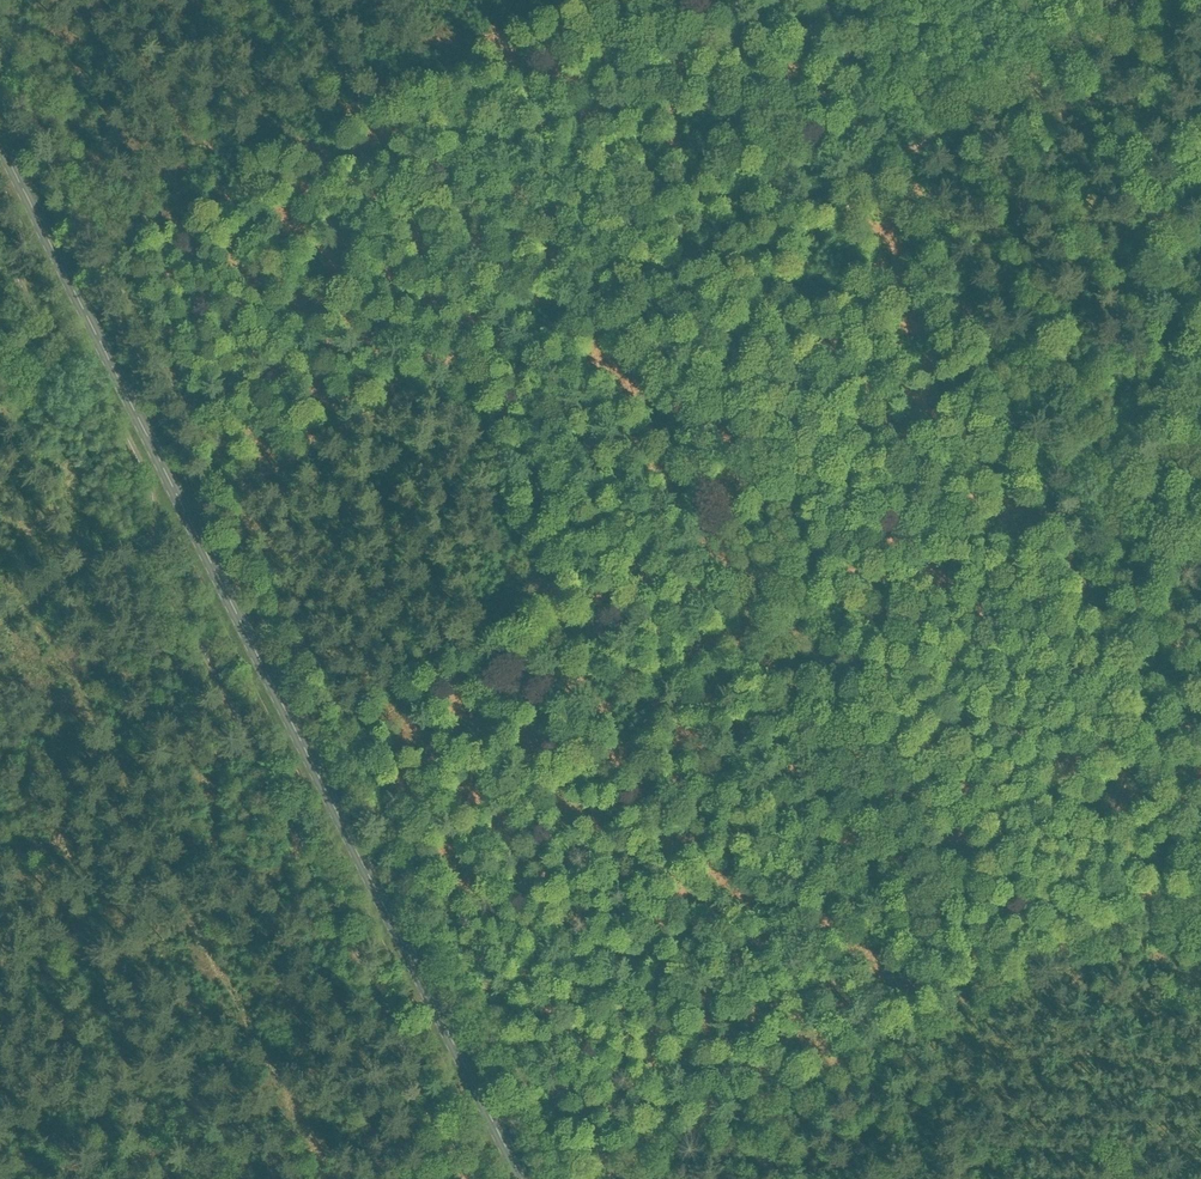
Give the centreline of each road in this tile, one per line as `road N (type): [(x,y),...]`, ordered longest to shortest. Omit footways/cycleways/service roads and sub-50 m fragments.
road 1 (track): [(1200,241),(531,574),(435,392),(541,327),(894,155),(1169,0)]
road 2 (track): [(568,1178),(0,51)]
road 3 (primary): [(523,1178),(0,149)]
road 4 (track): [(1200,842),(827,0)]
road 5 (track): [(1200,874),(607,1178)]
road 6 (track): [(435,392),(239,0)]
road 7 (track): [(0,624),(184,512)]

